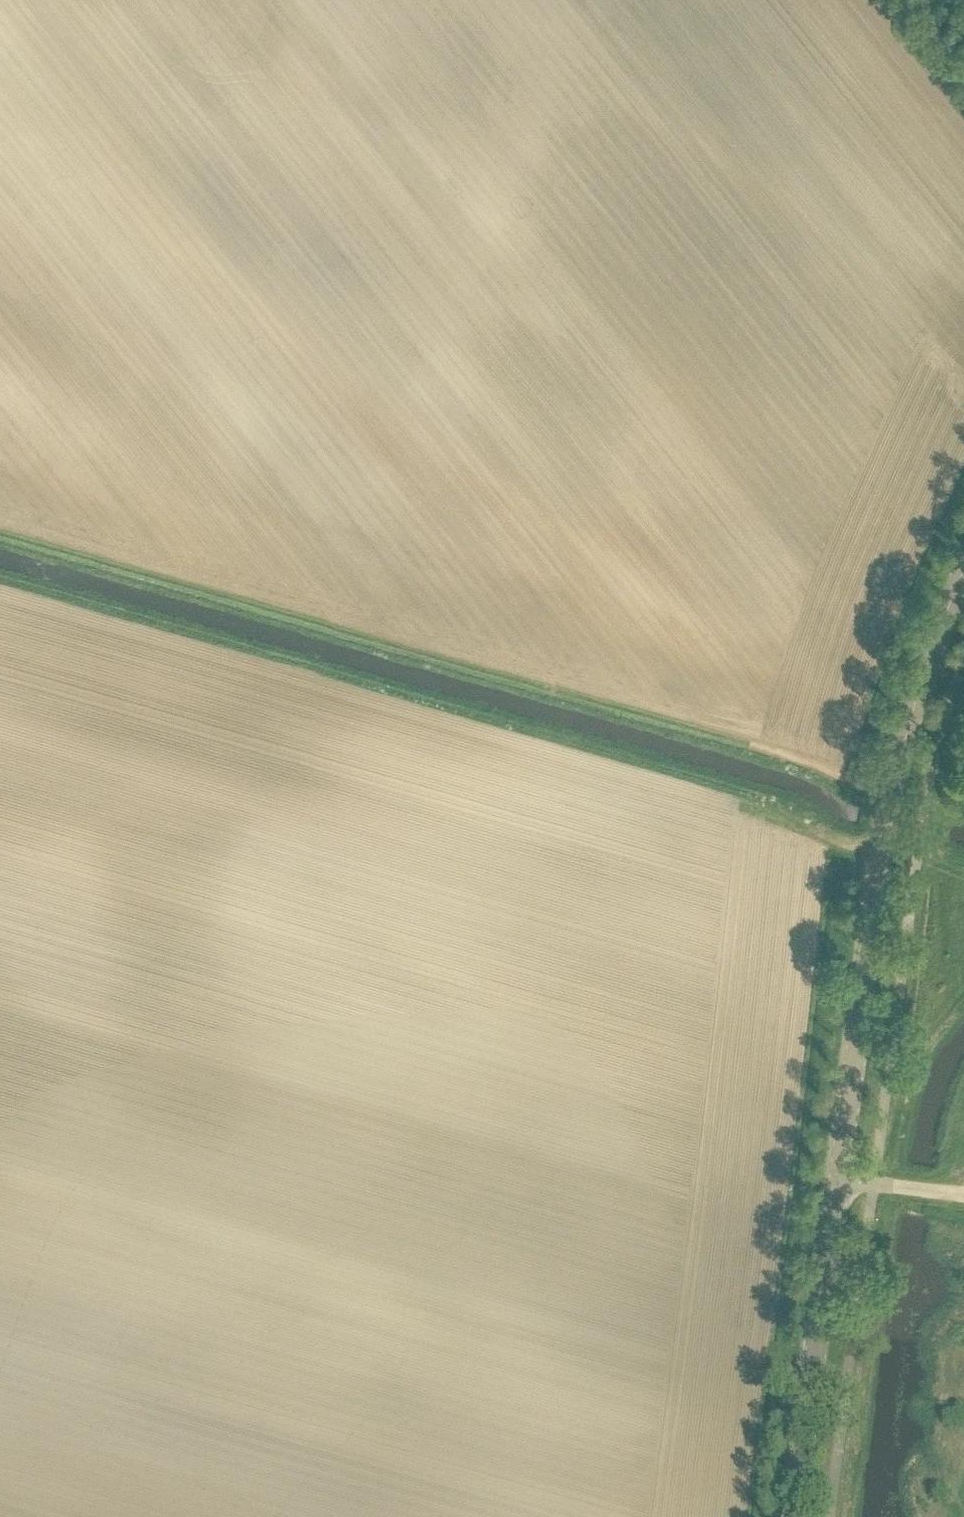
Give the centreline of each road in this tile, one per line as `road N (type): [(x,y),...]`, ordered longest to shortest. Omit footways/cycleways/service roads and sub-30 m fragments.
road 1 (secondary): [(799,1516),(895,754),(963,563)]
road 2 (track): [(963,1195),(838,1177)]

